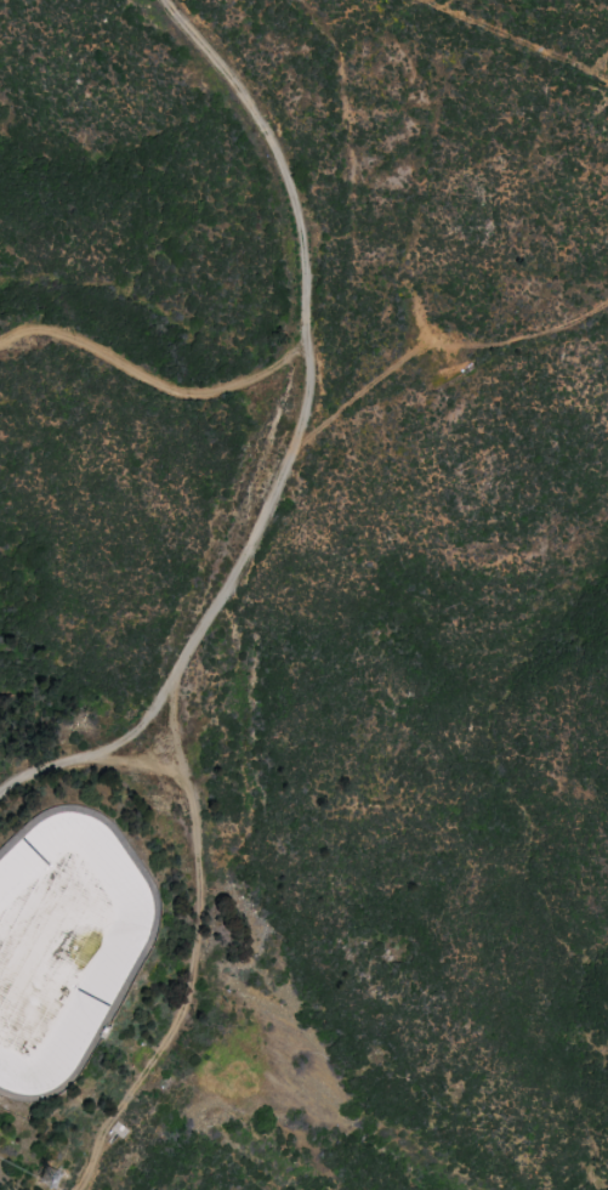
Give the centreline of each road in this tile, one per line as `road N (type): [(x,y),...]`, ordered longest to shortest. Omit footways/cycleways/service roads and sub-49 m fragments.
road 1 (track): [(75,1189),(101,1132),(176,1019),(192,967),(194,845),(172,676)]
road 2 (track): [(0,337),(30,327),(68,338),(188,392),(222,389),(303,345)]

